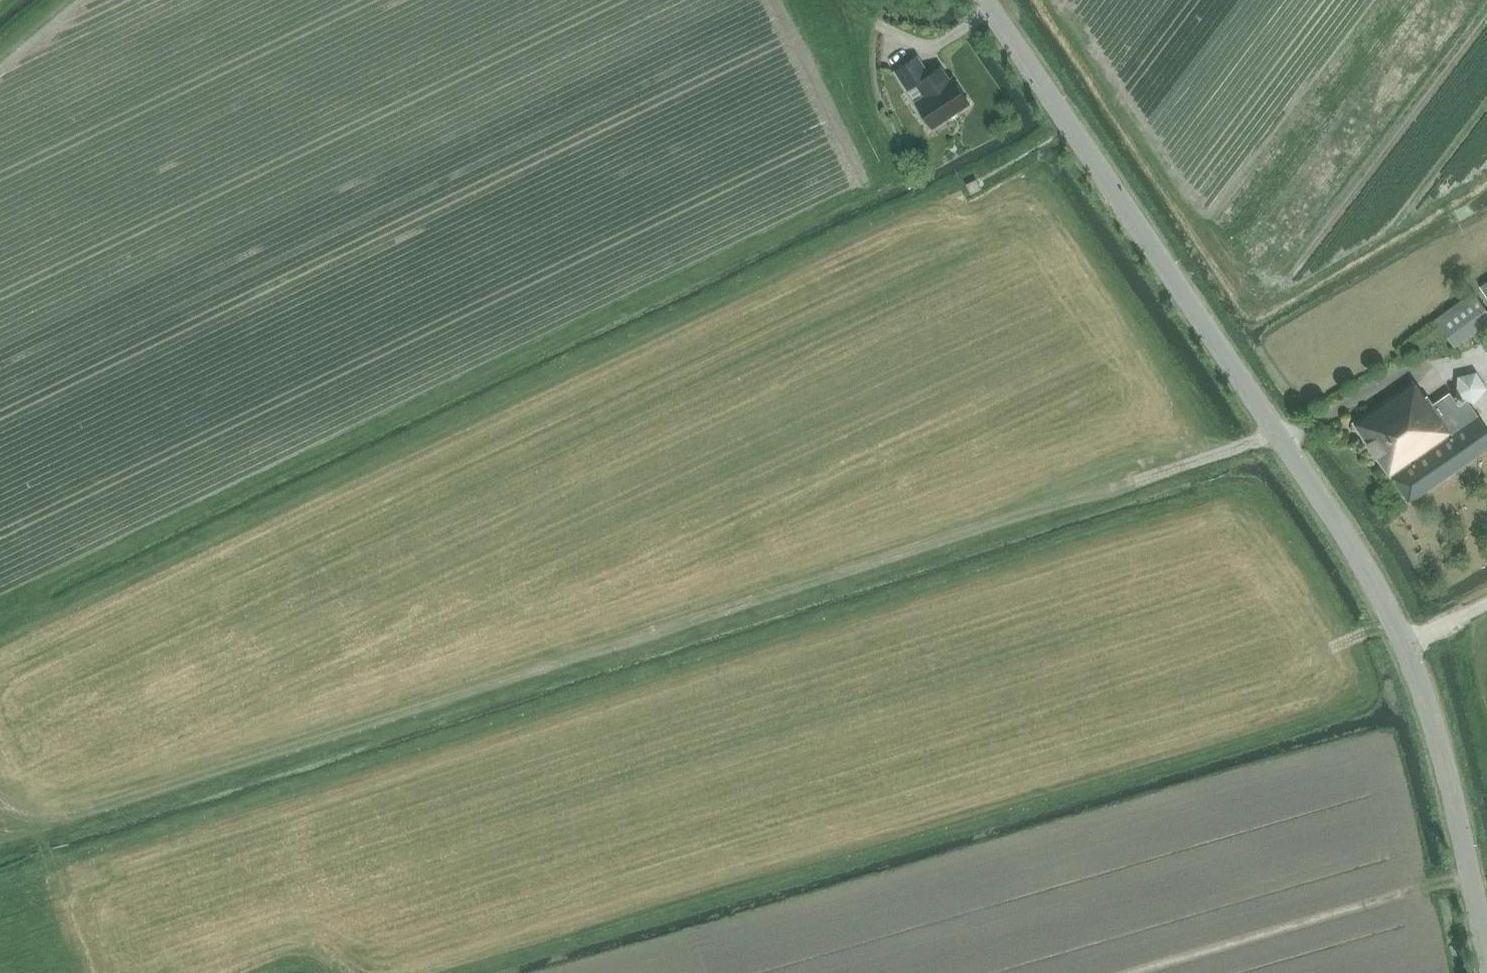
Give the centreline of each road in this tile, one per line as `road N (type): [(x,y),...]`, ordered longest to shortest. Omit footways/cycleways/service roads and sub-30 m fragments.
road 1 (tertiary): [(1486,938),(1432,699),(1382,591),(988,0)]
road 2 (track): [(1486,348),(1393,373),(1282,441)]

